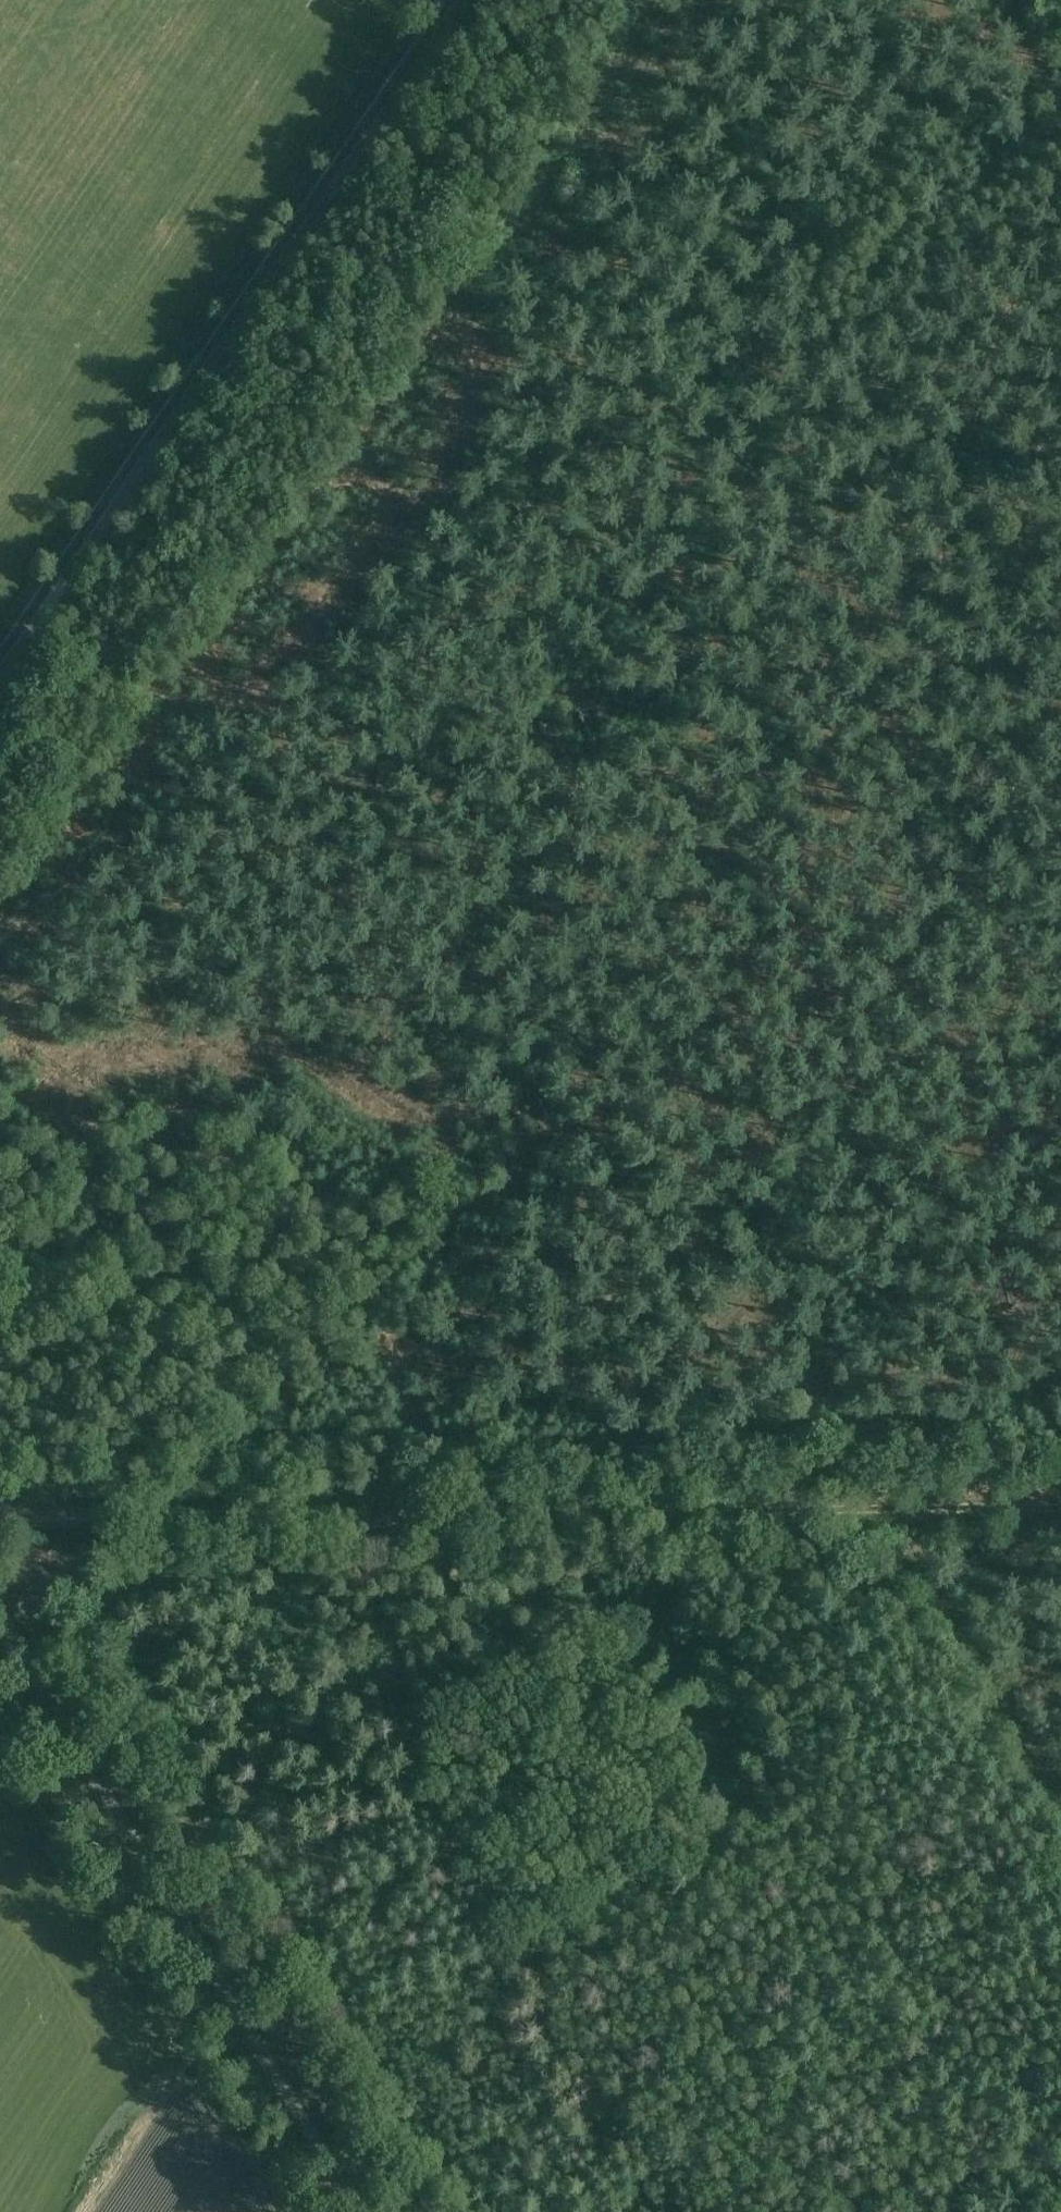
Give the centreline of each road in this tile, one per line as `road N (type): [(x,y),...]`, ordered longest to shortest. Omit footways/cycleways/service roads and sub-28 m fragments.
road 1 (track): [(0,1519),(1060,1507)]
road 2 (track): [(464,0),(0,679)]
road 3 (unclassified): [(0,1621),(358,2211)]

